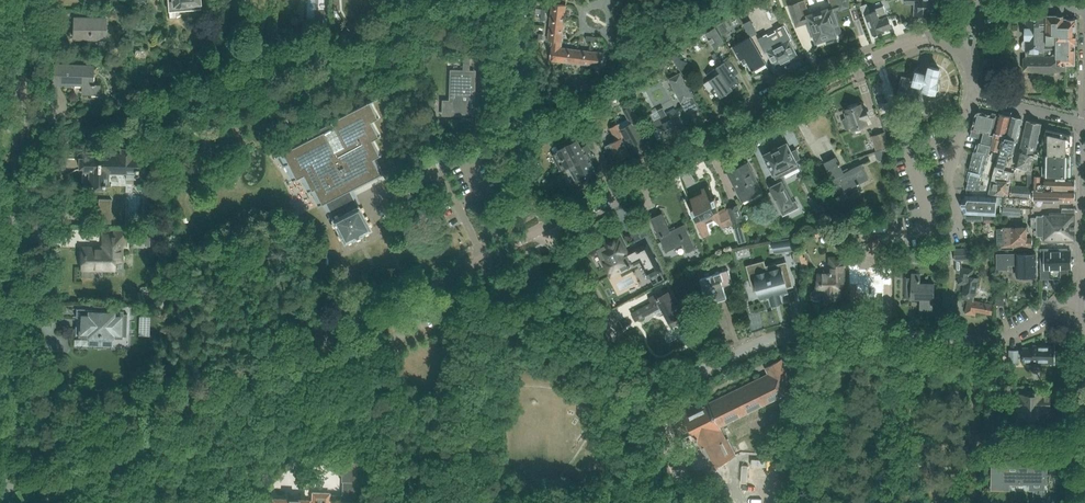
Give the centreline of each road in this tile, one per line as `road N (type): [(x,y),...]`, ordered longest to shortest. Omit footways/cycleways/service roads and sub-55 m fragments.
road 1 (unclassified): [(8,482),(44,484),(92,462),(546,227)]
road 2 (residential): [(646,400),(793,331),(999,339),(1084,287)]
road 3 (unclassified): [(546,227),(868,59),(937,35)]
road 4 (secondary): [(8,482),(18,122)]
road 5 (residential): [(1076,502),(1076,322),(1084,288)]
road 6 (residential): [(534,203),(499,112),(517,0)]
road 7 (residential): [(646,400),(546,227)]
road 8 (secondary): [(18,122),(25,0)]

